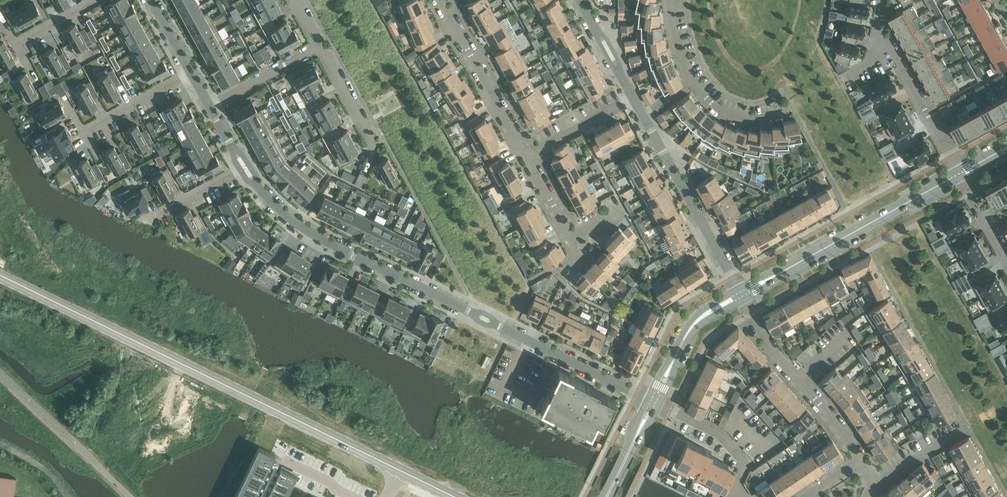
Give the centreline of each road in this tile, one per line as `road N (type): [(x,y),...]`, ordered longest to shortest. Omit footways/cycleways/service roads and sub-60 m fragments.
road 1 (tertiary): [(0,275),(454,496)]
road 2 (residential): [(244,167),(274,207),(315,235),(654,401)]
road 3 (tertiary): [(742,295),(962,173)]
road 4 (residential): [(742,295),(778,356),(863,461)]
road 5 (residential): [(641,116),(742,295)]
road 6 (residential): [(443,0),(526,152)]
road 7 (residential): [(880,30),(962,173)]
road 8 (residential): [(742,496),(734,486),(744,462),(720,433),(654,401)]
road 9 (tertiary): [(654,401),(700,319),(742,295)]
road 10 (residential): [(320,46),(210,106)]
road 11 (residential): [(84,130),(191,72)]

